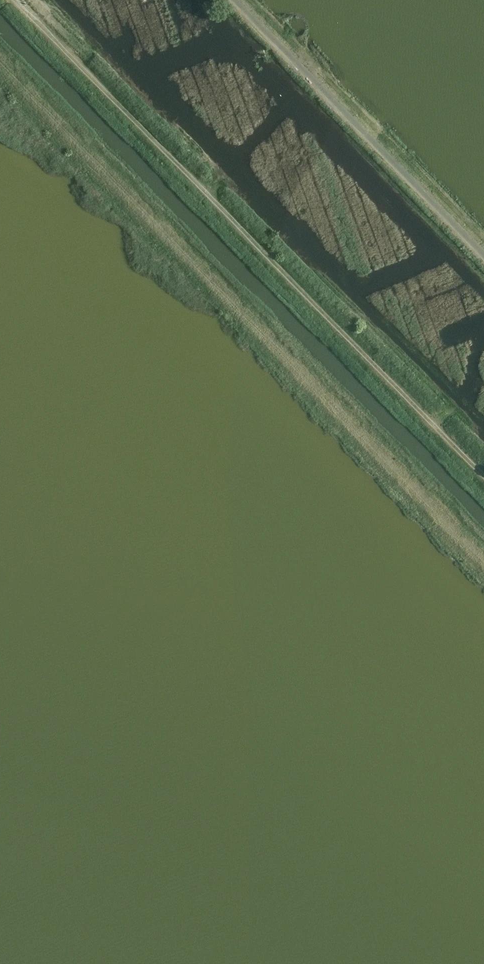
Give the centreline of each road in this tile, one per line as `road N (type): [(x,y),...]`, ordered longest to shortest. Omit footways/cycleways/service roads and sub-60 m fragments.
road 1 (track): [(483,476),(20,0)]

